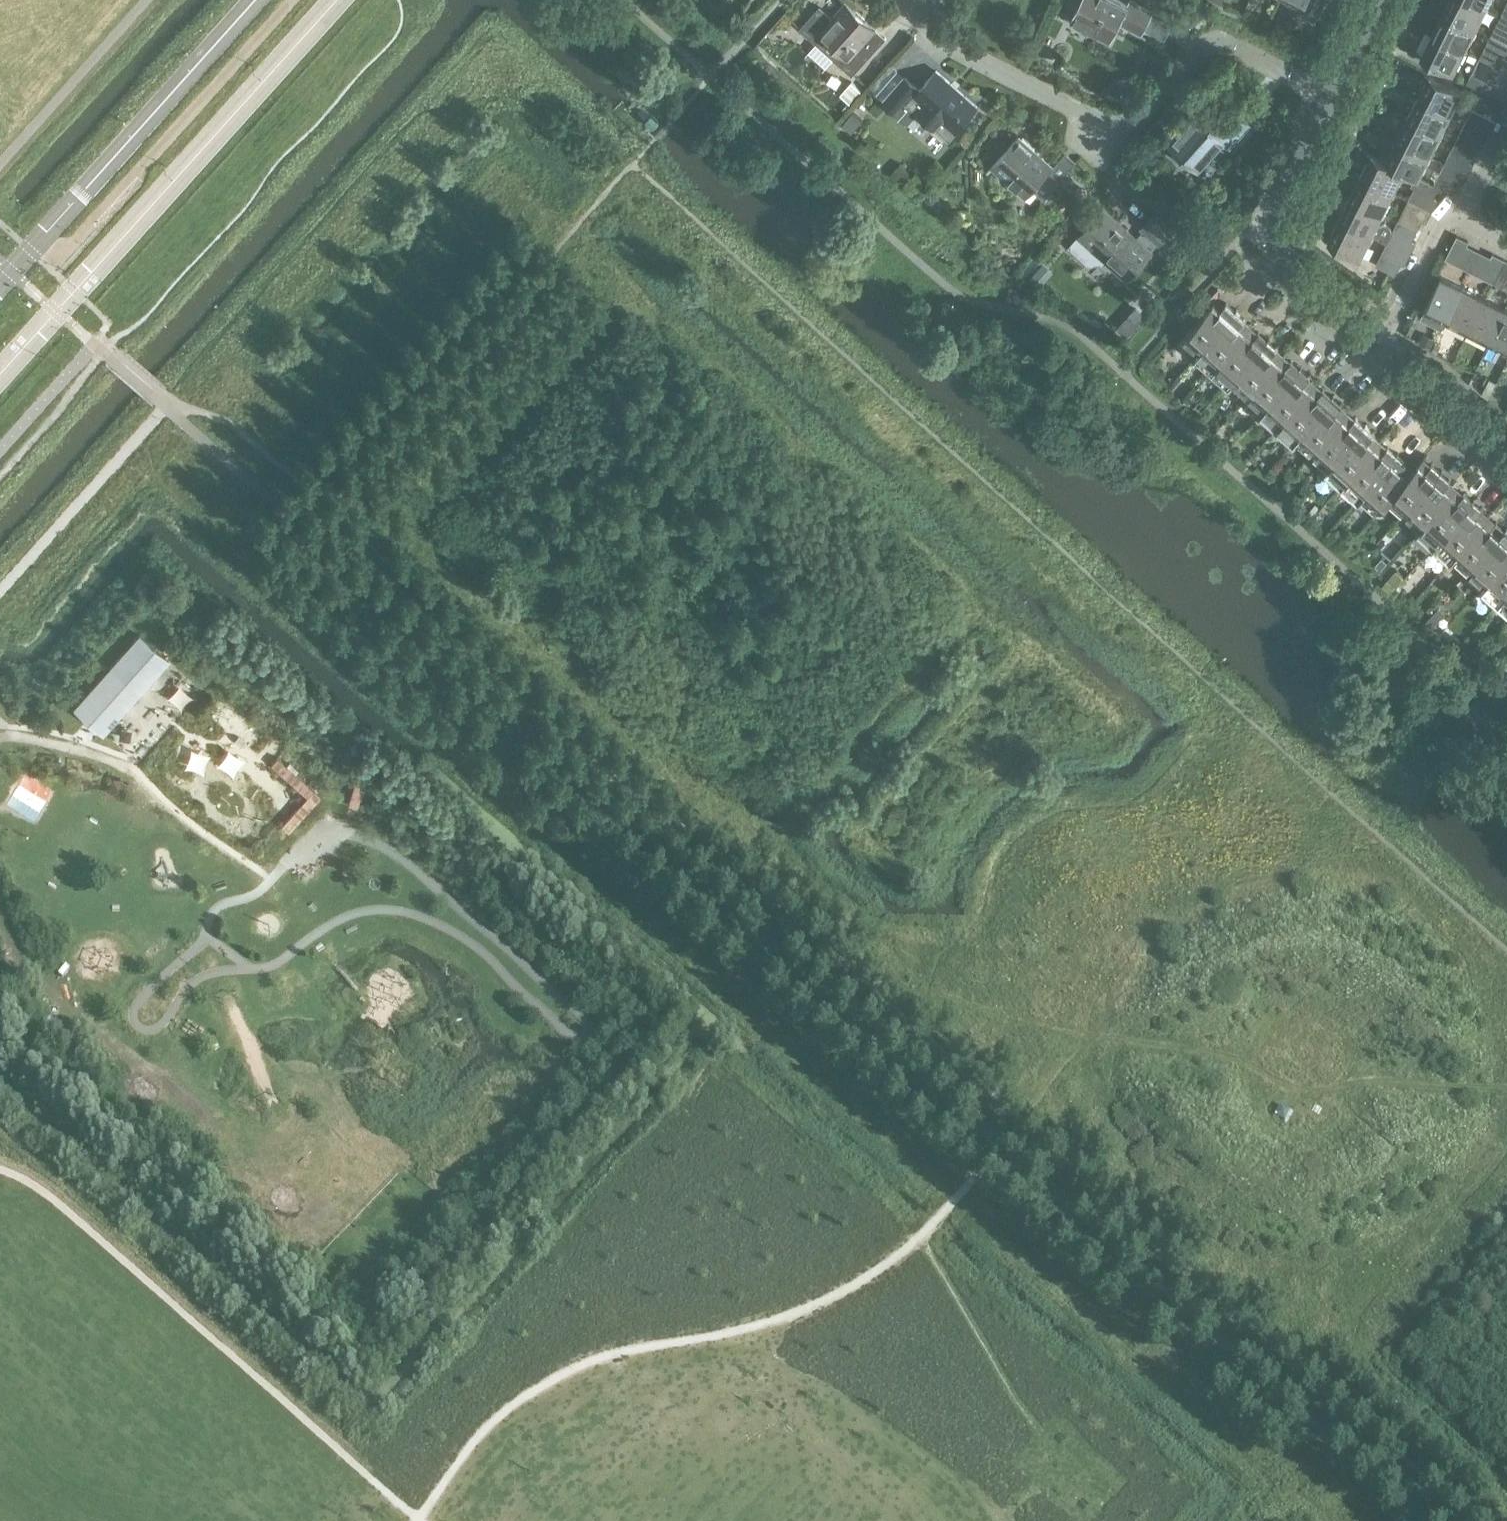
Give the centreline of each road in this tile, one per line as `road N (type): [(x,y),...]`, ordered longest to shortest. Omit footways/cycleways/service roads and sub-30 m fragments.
road 1 (secondary): [(0,284),(255,0)]
road 2 (track): [(238,1154),(54,998),(0,920)]
road 3 (track): [(265,875),(134,769),(0,725)]
road 4 (residential): [(1334,95),(1276,213),(1273,239),(1288,264),(1377,348)]
road 5 (residential): [(1334,95),(1218,41),(1200,48),(1153,104),(1129,123),(1113,123)]
road 6 (track): [(165,406),(0,592)]
road 7 (residential): [(1113,123),(951,46),(902,0)]
road 8 (residential): [(1377,348),(1506,468)]
road 9 (residential): [(1377,348),(1446,222),(1459,216)]

